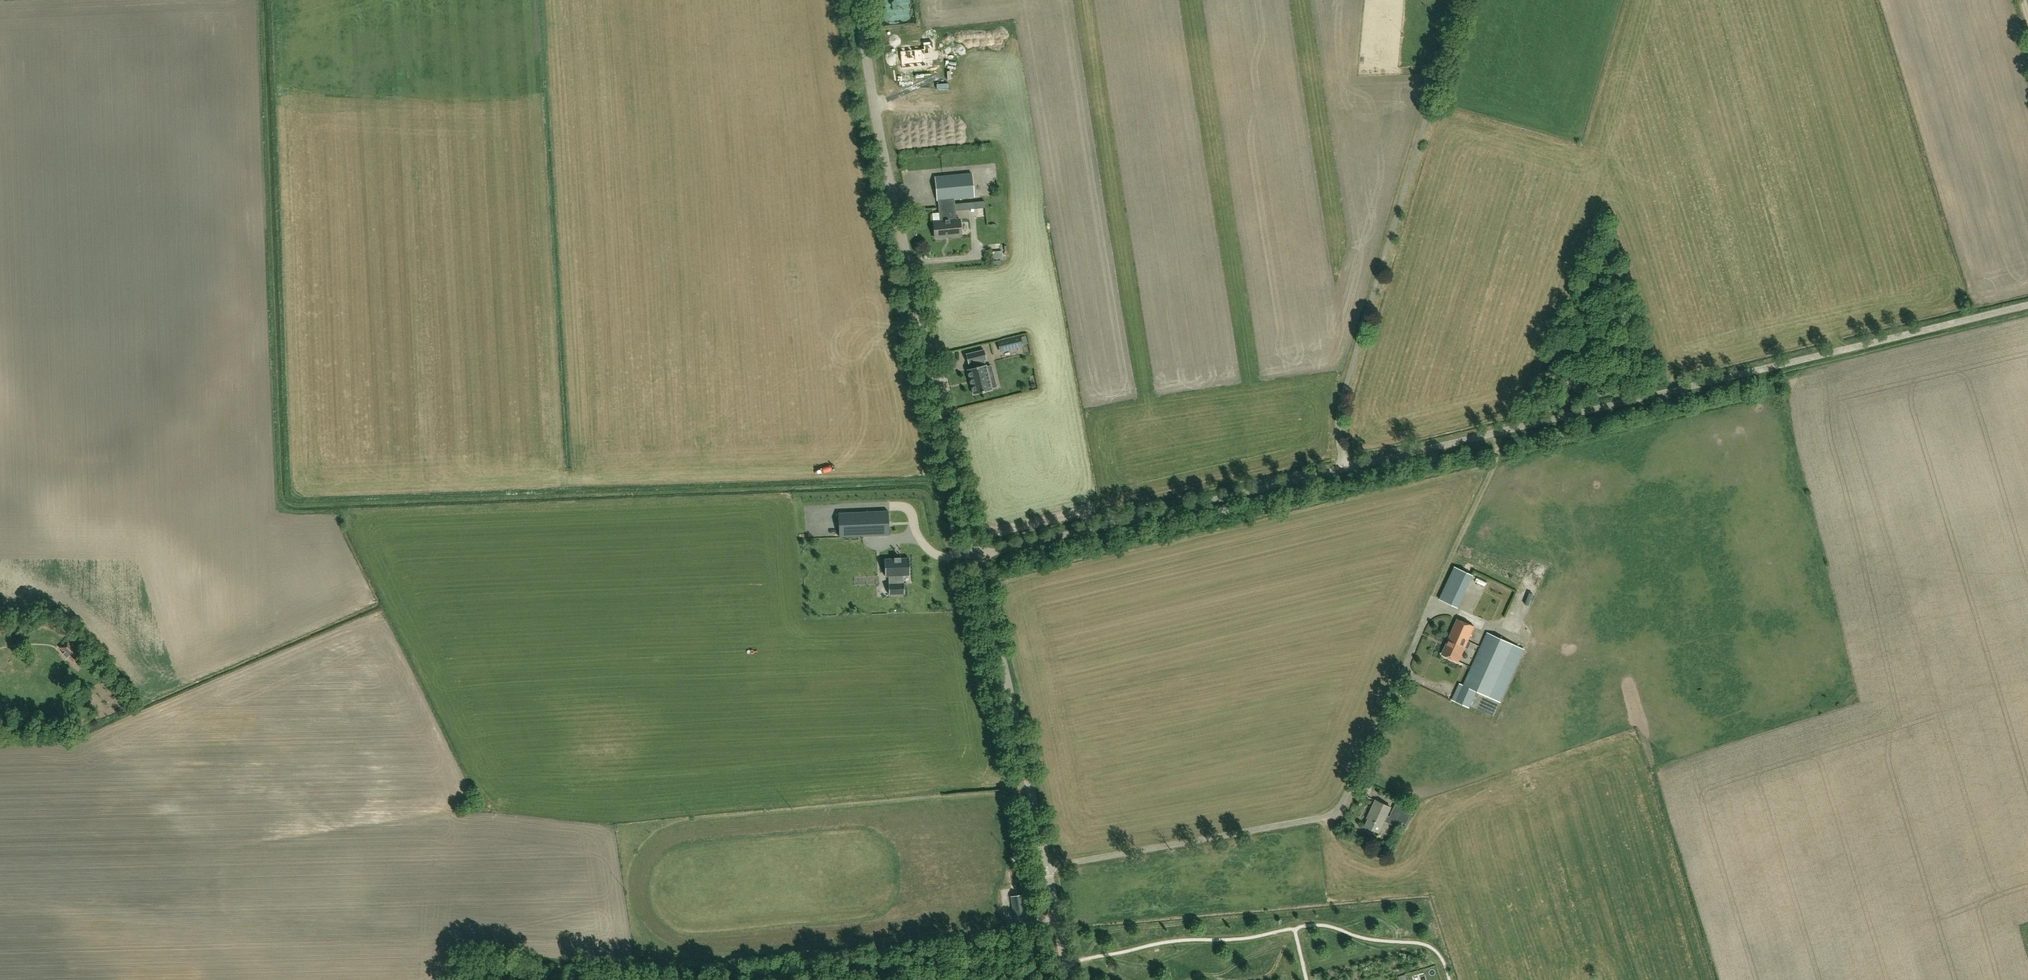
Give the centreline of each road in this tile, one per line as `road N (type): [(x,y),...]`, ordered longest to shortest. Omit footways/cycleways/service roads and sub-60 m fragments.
road 1 (unclassified): [(982,552),(2027,305)]
road 2 (unclassified): [(982,552),(894,197),(861,0)]
road 3 (unclassified): [(1071,979),(982,552)]
road 4 (track): [(1435,596),(1495,463),(1495,433)]

